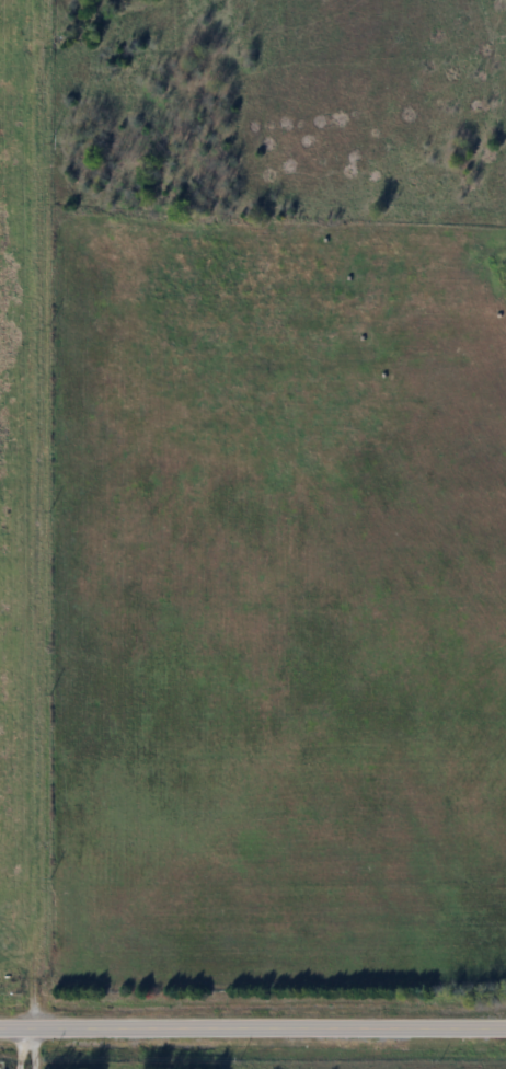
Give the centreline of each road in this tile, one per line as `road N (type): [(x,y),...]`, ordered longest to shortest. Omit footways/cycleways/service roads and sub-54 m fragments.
road 1 (residential): [(41,1030),(41,0)]
road 2 (secondary): [(505,1030),(0,1030)]
road 3 (residential): [(41,136),(22,90),(22,0)]

